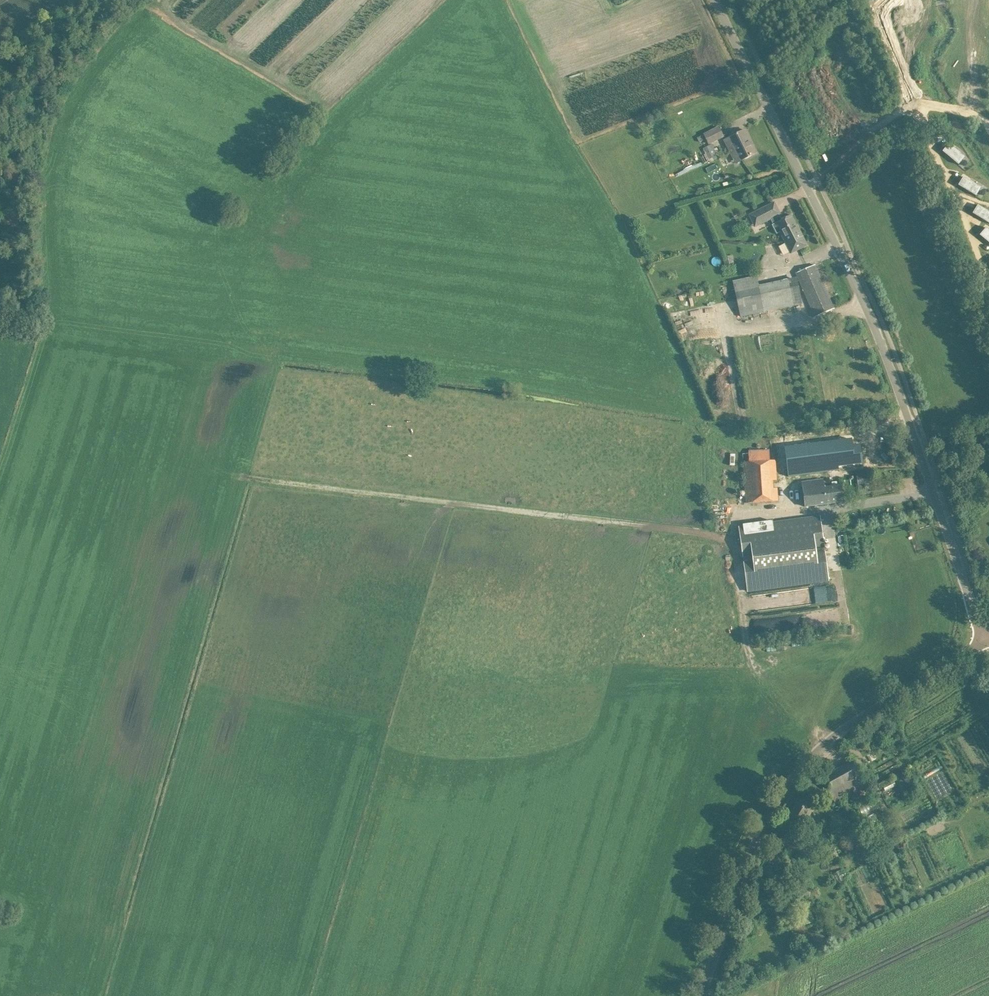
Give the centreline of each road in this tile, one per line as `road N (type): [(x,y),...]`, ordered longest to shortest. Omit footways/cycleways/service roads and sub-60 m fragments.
road 1 (unclassified): [(985,643),(850,277),(714,0)]
road 2 (unclassified): [(704,995),(774,797),(789,775),(985,643)]
road 3 (track): [(988,288),(901,90),(878,27),(881,0)]

